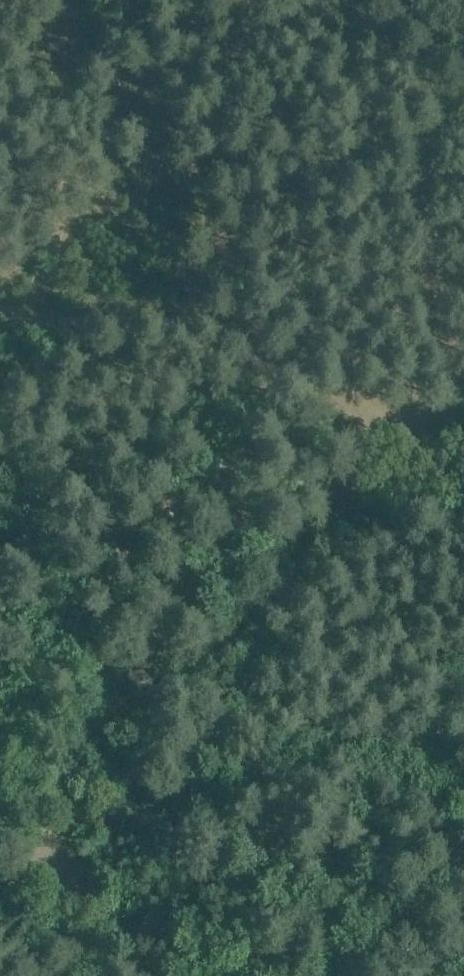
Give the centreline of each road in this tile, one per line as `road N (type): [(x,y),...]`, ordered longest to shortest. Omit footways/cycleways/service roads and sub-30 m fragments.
road 1 (track): [(0,885),(49,853),(63,791),(98,730),(209,659),(294,574),(333,524),(373,424),(463,425)]
road 2 (track): [(0,321),(195,319),(224,327),(373,424)]
road 3 (track): [(49,853),(77,902),(113,939),(216,975)]

